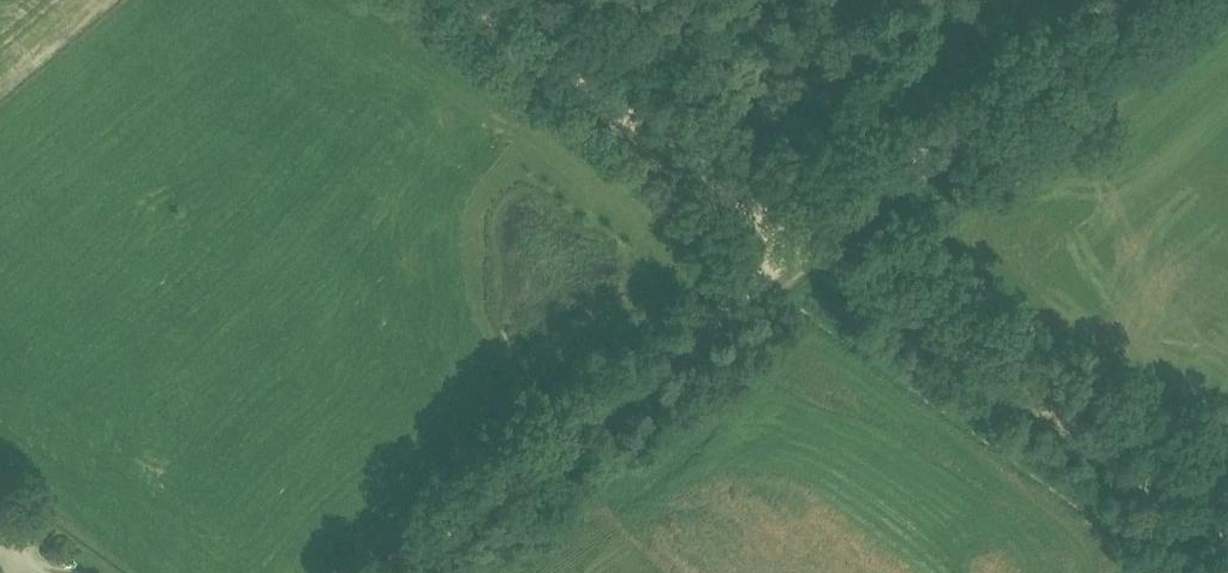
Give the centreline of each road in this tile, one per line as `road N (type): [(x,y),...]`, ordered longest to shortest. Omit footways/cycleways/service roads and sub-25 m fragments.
road 1 (track): [(1227,547),(674,146)]
road 2 (track): [(391,572),(792,255)]
road 3 (track): [(1114,0),(792,255)]
road 4 (track): [(674,146),(455,0)]

